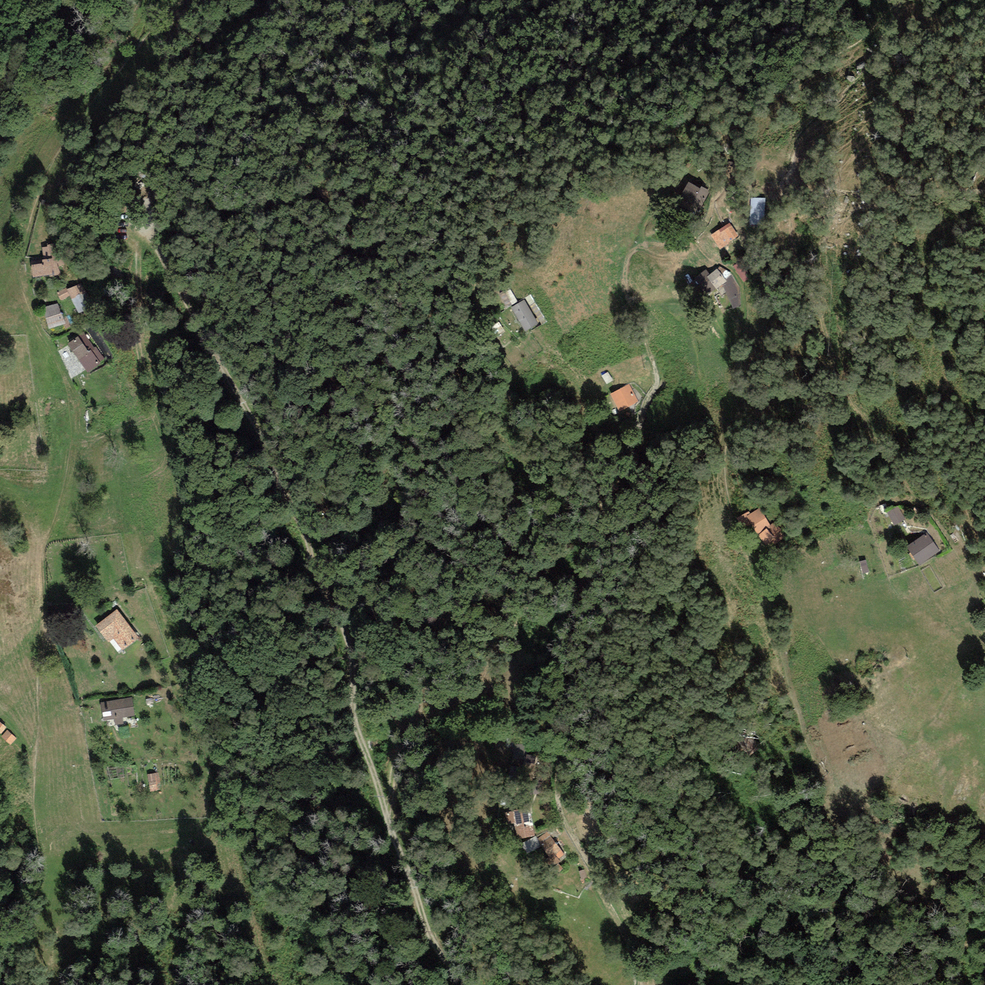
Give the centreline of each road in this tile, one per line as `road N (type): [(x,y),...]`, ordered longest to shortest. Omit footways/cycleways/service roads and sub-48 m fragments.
road 1 (track): [(174,7),(149,145),(170,268),(222,379),(269,441),(319,589),(404,896),(449,966),(478,984)]

